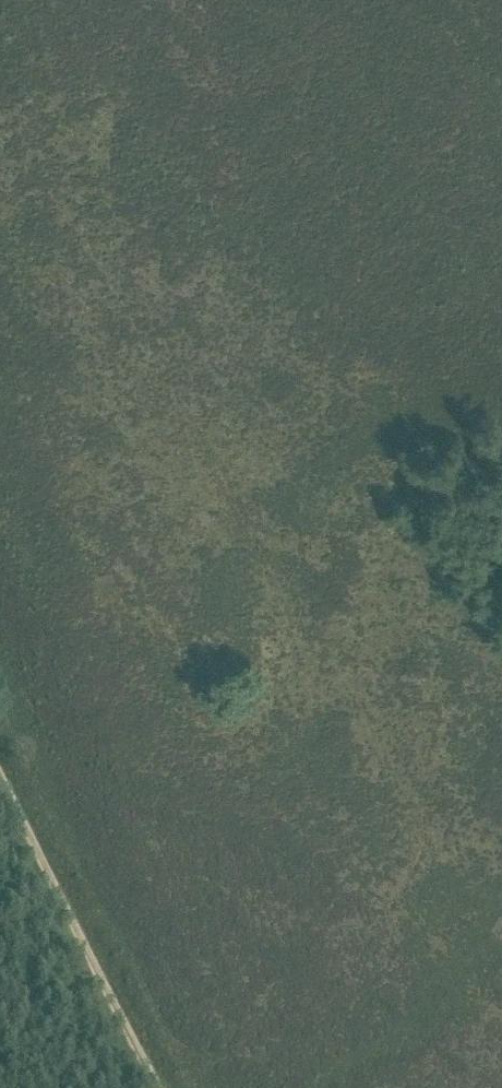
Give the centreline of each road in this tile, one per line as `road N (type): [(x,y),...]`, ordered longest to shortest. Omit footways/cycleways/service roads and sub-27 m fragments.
road 1 (track): [(0,773),(167,1087)]

